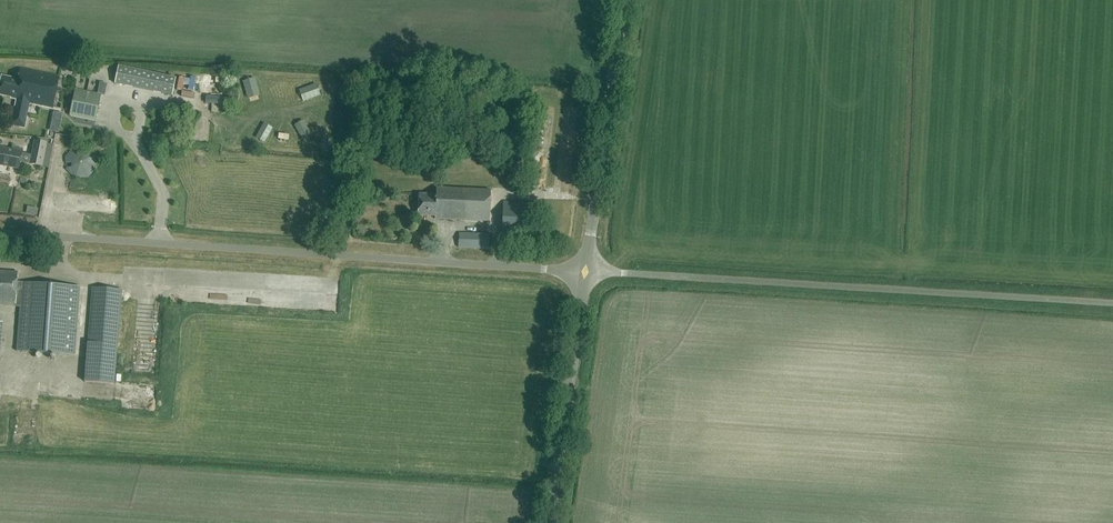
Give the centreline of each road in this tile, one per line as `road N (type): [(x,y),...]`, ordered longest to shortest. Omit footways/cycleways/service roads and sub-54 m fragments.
road 1 (unclassified): [(585,272),(0,233)]
road 2 (unclassified): [(1112,306),(585,272)]
road 3 (tertiary): [(585,272),(622,0)]
road 4 (tertiary): [(551,522),(585,272)]

